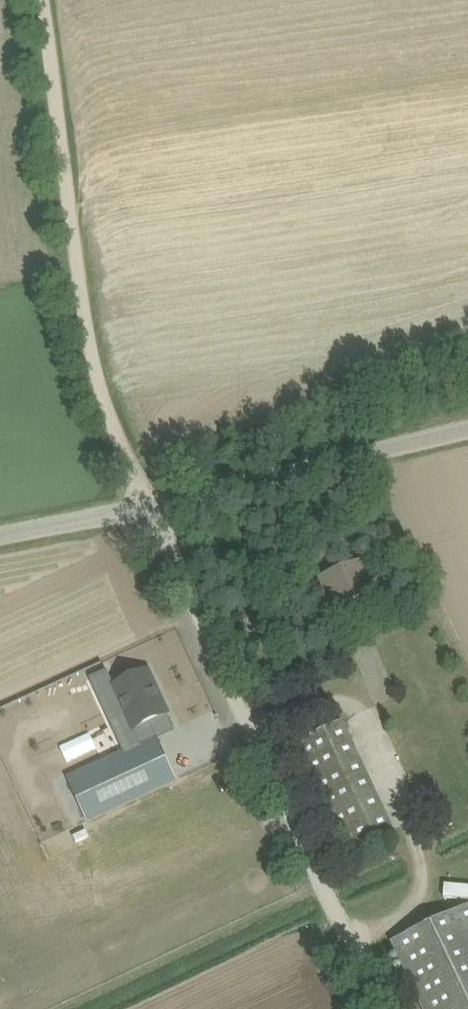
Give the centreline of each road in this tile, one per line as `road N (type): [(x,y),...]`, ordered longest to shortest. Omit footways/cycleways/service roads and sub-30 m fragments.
road 1 (track): [(386,1008),(116,421),(44,0)]
road 2 (unclassified): [(0,535),(467,430)]

